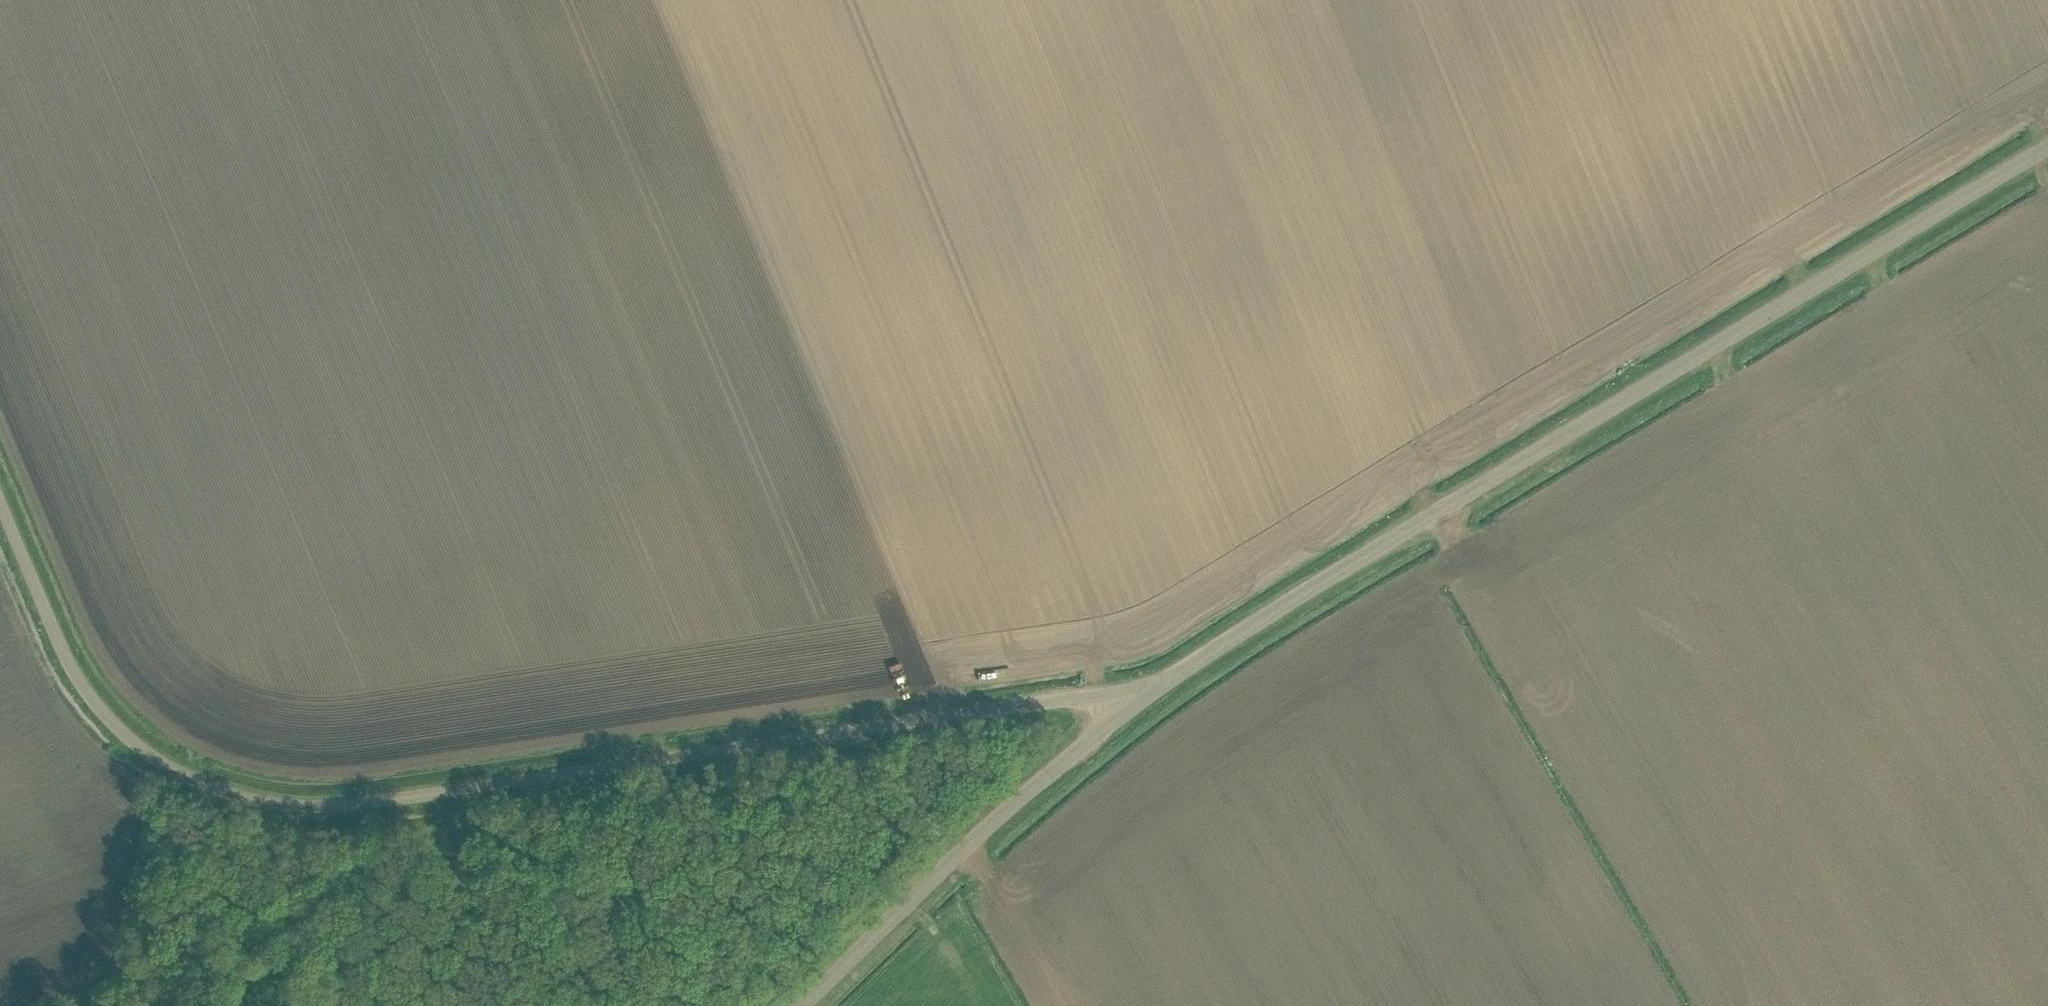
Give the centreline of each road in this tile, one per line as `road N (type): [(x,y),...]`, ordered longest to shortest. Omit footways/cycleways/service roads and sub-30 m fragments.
road 1 (unclassified): [(1129,707),(1099,700),(1025,704),(345,804),(245,795),(151,752),(103,714),(0,503)]
road 2 (unclassified): [(1129,707),(1300,594),(2047,146)]
road 3 (unclassified): [(799,1005),(969,844),(1129,707)]

